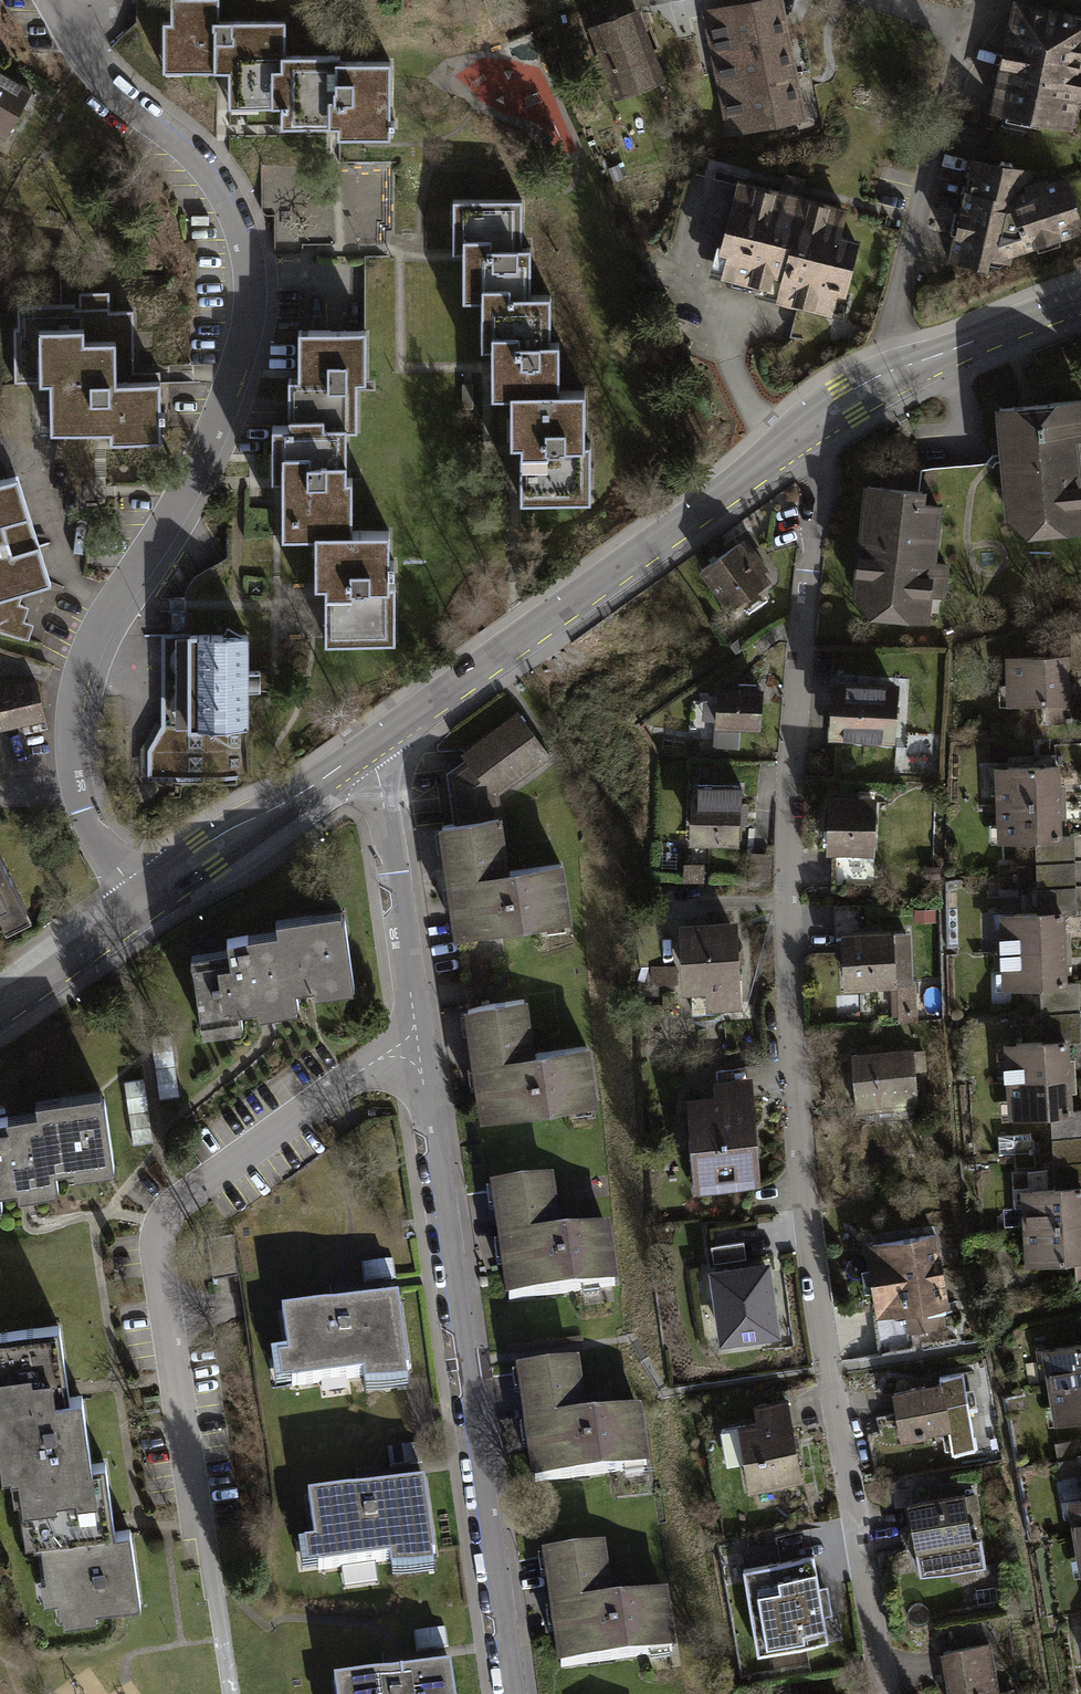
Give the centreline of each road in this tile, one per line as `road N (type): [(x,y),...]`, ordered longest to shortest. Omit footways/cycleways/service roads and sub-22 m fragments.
road 1 (residential): [(889,1693),(808,1204),(791,984),(798,744),(821,461),(803,433)]
road 2 (residential): [(64,18),(111,93),(197,161),(245,239),(253,300),(238,374),(184,491),(105,614),(75,688),(75,785)]
road 3 (residential): [(516,1693),(420,1024)]
road 4 (residential): [(420,1024),(186,1197),(163,1223),(157,1255),(202,1522)]
road 5 (secondary): [(364,753),(803,433)]
road 6 (secondary): [(803,433),(898,370),(1080,298)]
road 7 (residential): [(420,1024),(383,796),(364,753)]
road 8 (secondary): [(144,904),(206,853),(364,753)]
road 9 (secondary): [(0,1006),(144,904)]
road 10 (residential): [(75,785),(108,857),(144,904)]

